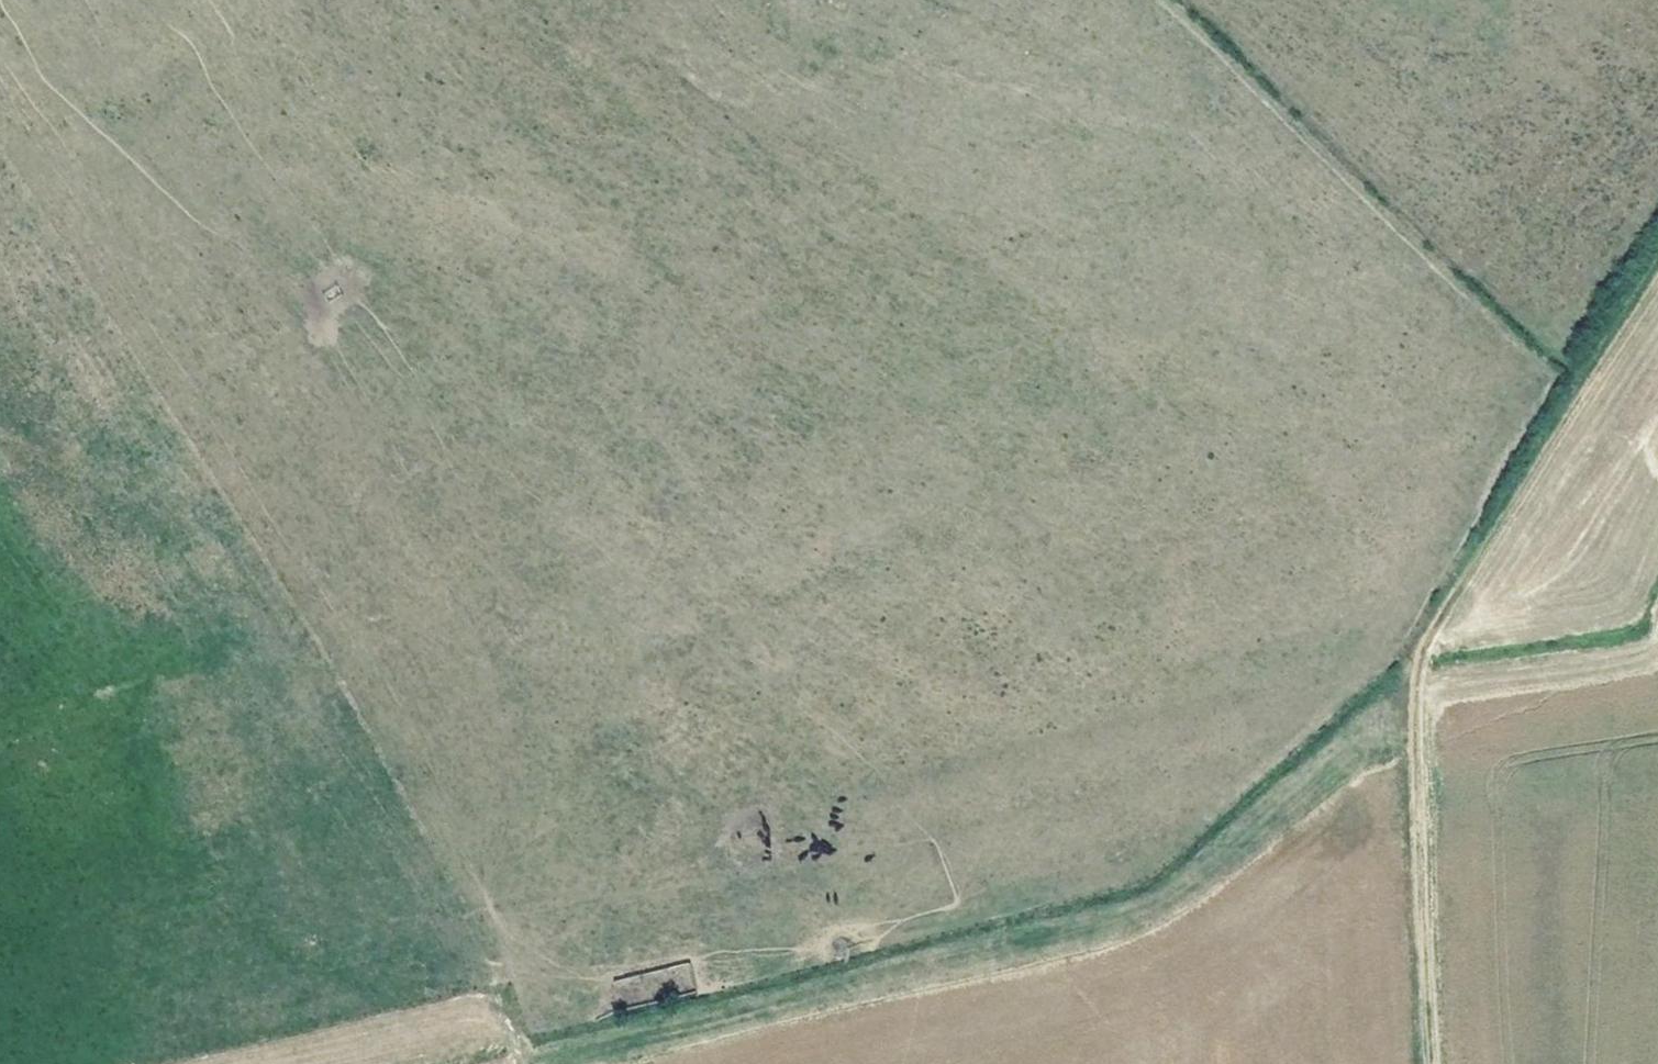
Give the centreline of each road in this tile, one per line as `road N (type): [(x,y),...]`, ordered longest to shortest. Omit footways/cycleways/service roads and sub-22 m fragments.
road 1 (track): [(1433,1063),(1418,856),(1422,678),(1657,289)]

